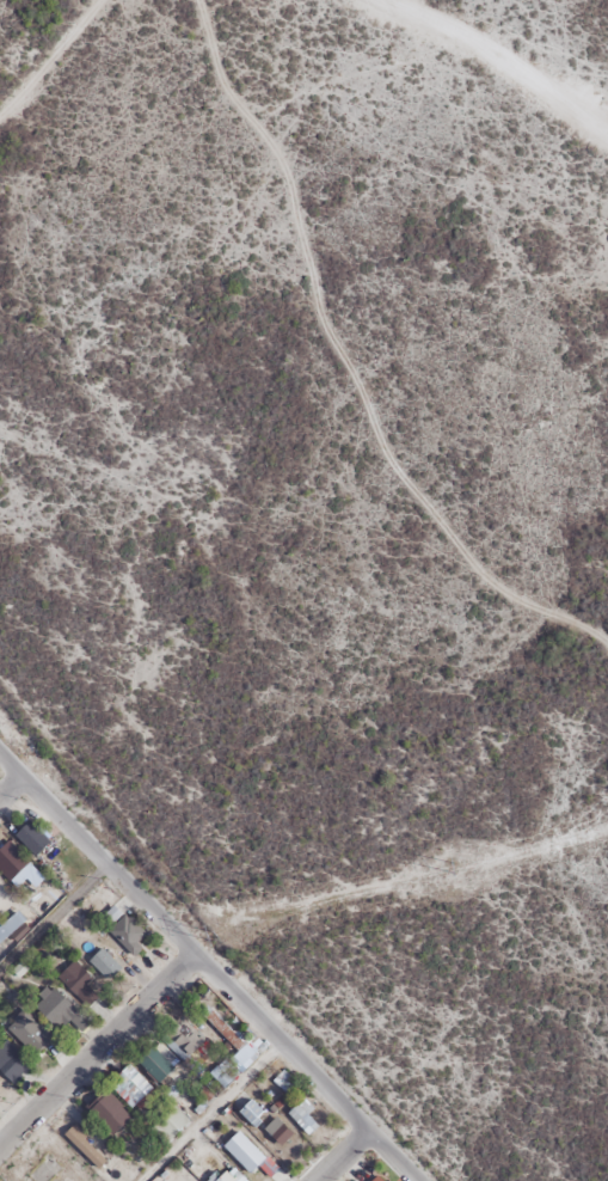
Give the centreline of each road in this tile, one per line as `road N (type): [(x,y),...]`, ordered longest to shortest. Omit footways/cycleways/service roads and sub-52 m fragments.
road 1 (residential): [(394,1180),(0,767)]
road 2 (track): [(192,968),(240,913),(349,894),(528,840),(607,765)]
road 3 (track): [(607,117),(390,0)]
road 4 (residential): [(0,1114),(170,946)]
road 5 (track): [(92,0),(0,101)]

